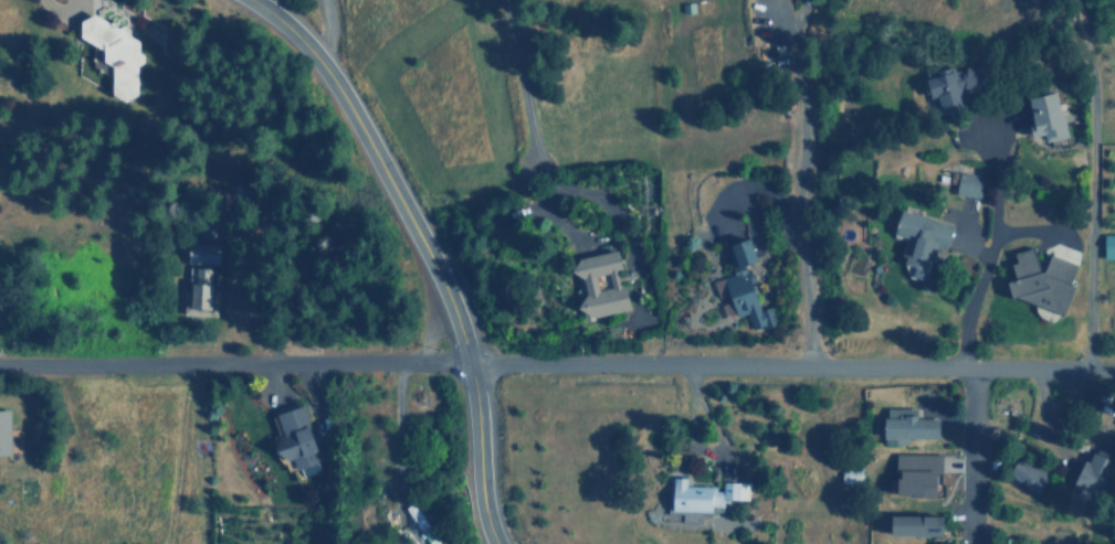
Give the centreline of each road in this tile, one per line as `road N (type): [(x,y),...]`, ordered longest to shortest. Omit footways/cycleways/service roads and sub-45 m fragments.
road 1 (residential): [(1114,364),(466,361)]
road 2 (secondary): [(492,543),(456,321),(307,49),(253,0)]
road 3 (residential): [(0,368),(466,361)]
road 4 (residential): [(535,172),(504,0)]

